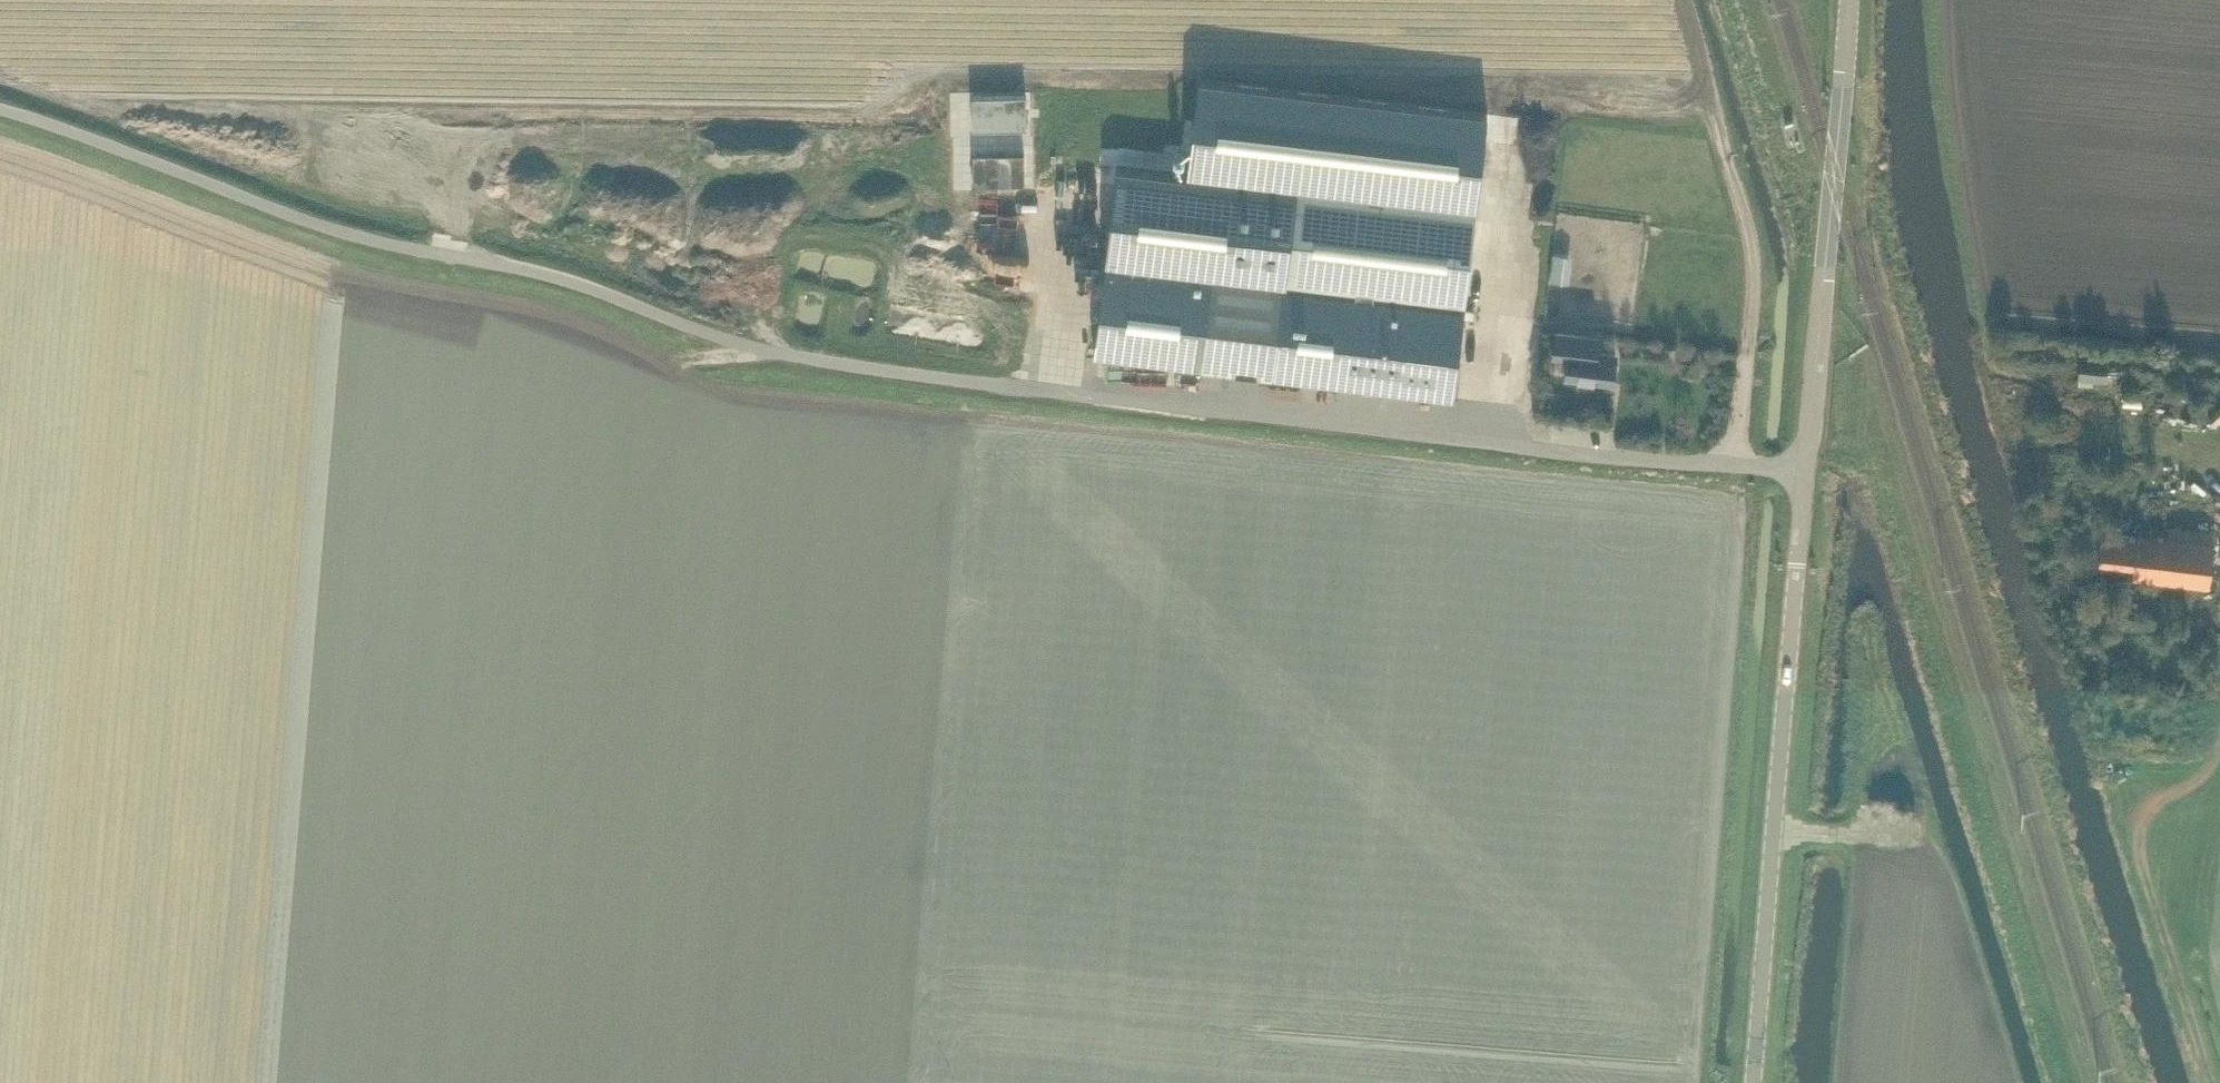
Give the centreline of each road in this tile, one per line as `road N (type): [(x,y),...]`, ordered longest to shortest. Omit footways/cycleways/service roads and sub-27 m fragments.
road 1 (track): [(0,153),(323,263),(587,317),(732,390),(1747,500),(1698,1082)]
road 2 (unclassified): [(1754,1082),(1849,0)]
road 3 (track): [(1822,318),(1870,366),(2090,1082)]
road 4 (track): [(1736,464),(1751,252),(1682,0)]

